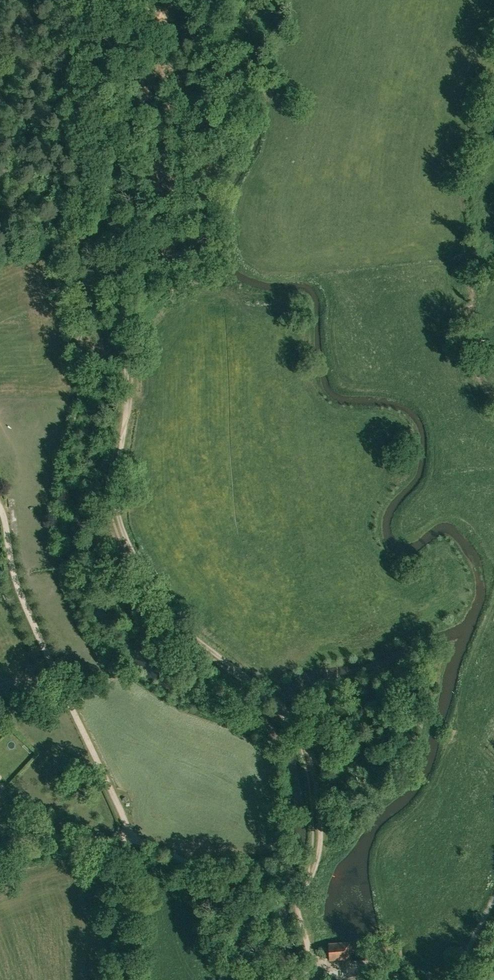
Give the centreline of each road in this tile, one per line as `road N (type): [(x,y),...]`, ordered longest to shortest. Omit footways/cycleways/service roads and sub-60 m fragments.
road 1 (track): [(95,0),(129,382),(119,523),(175,615),(301,734),(320,804),(316,859)]
road 2 (unclassified): [(263,979),(212,883),(181,860),(118,839),(40,838),(0,847)]

